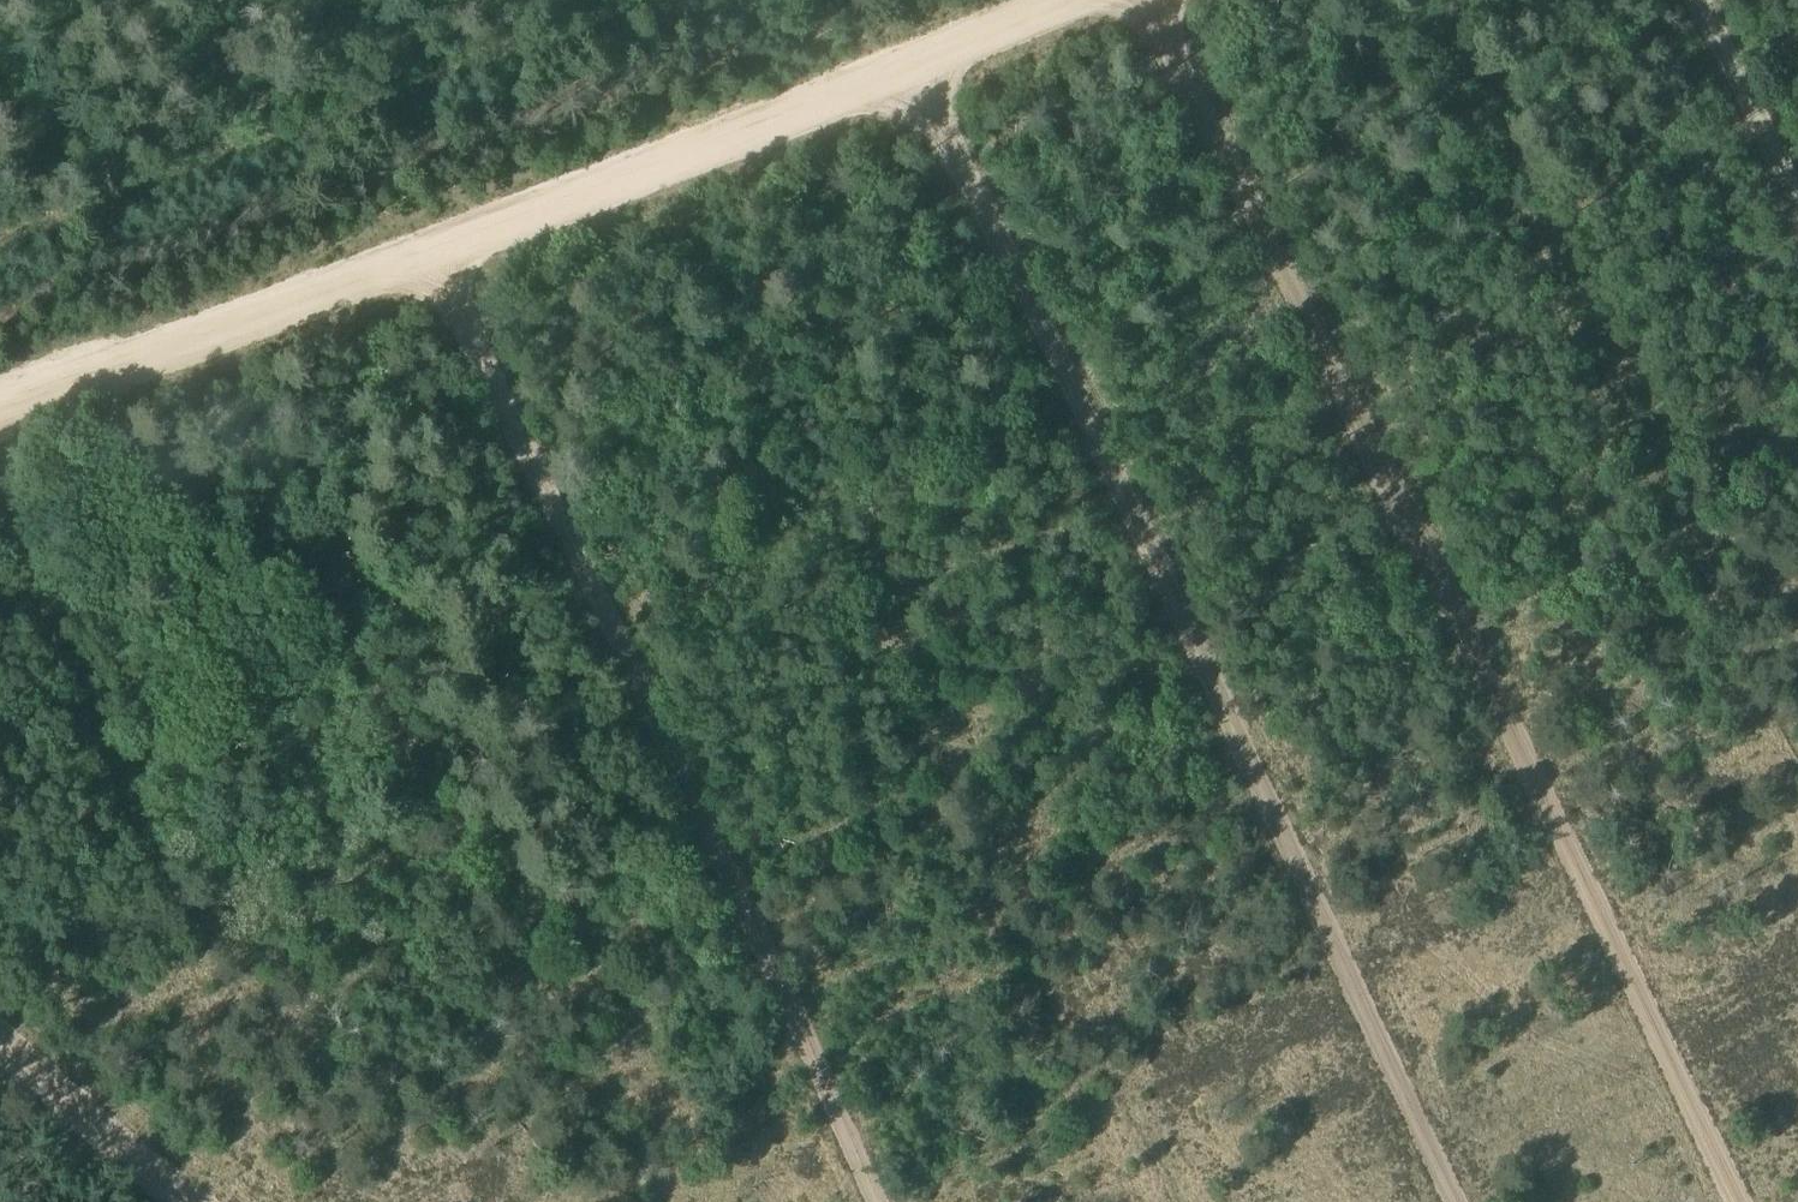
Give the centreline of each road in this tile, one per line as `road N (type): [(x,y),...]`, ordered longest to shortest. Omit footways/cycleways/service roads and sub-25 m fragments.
road 1 (track): [(0,415),(1052,0)]
road 2 (track): [(0,1041),(188,1201)]

